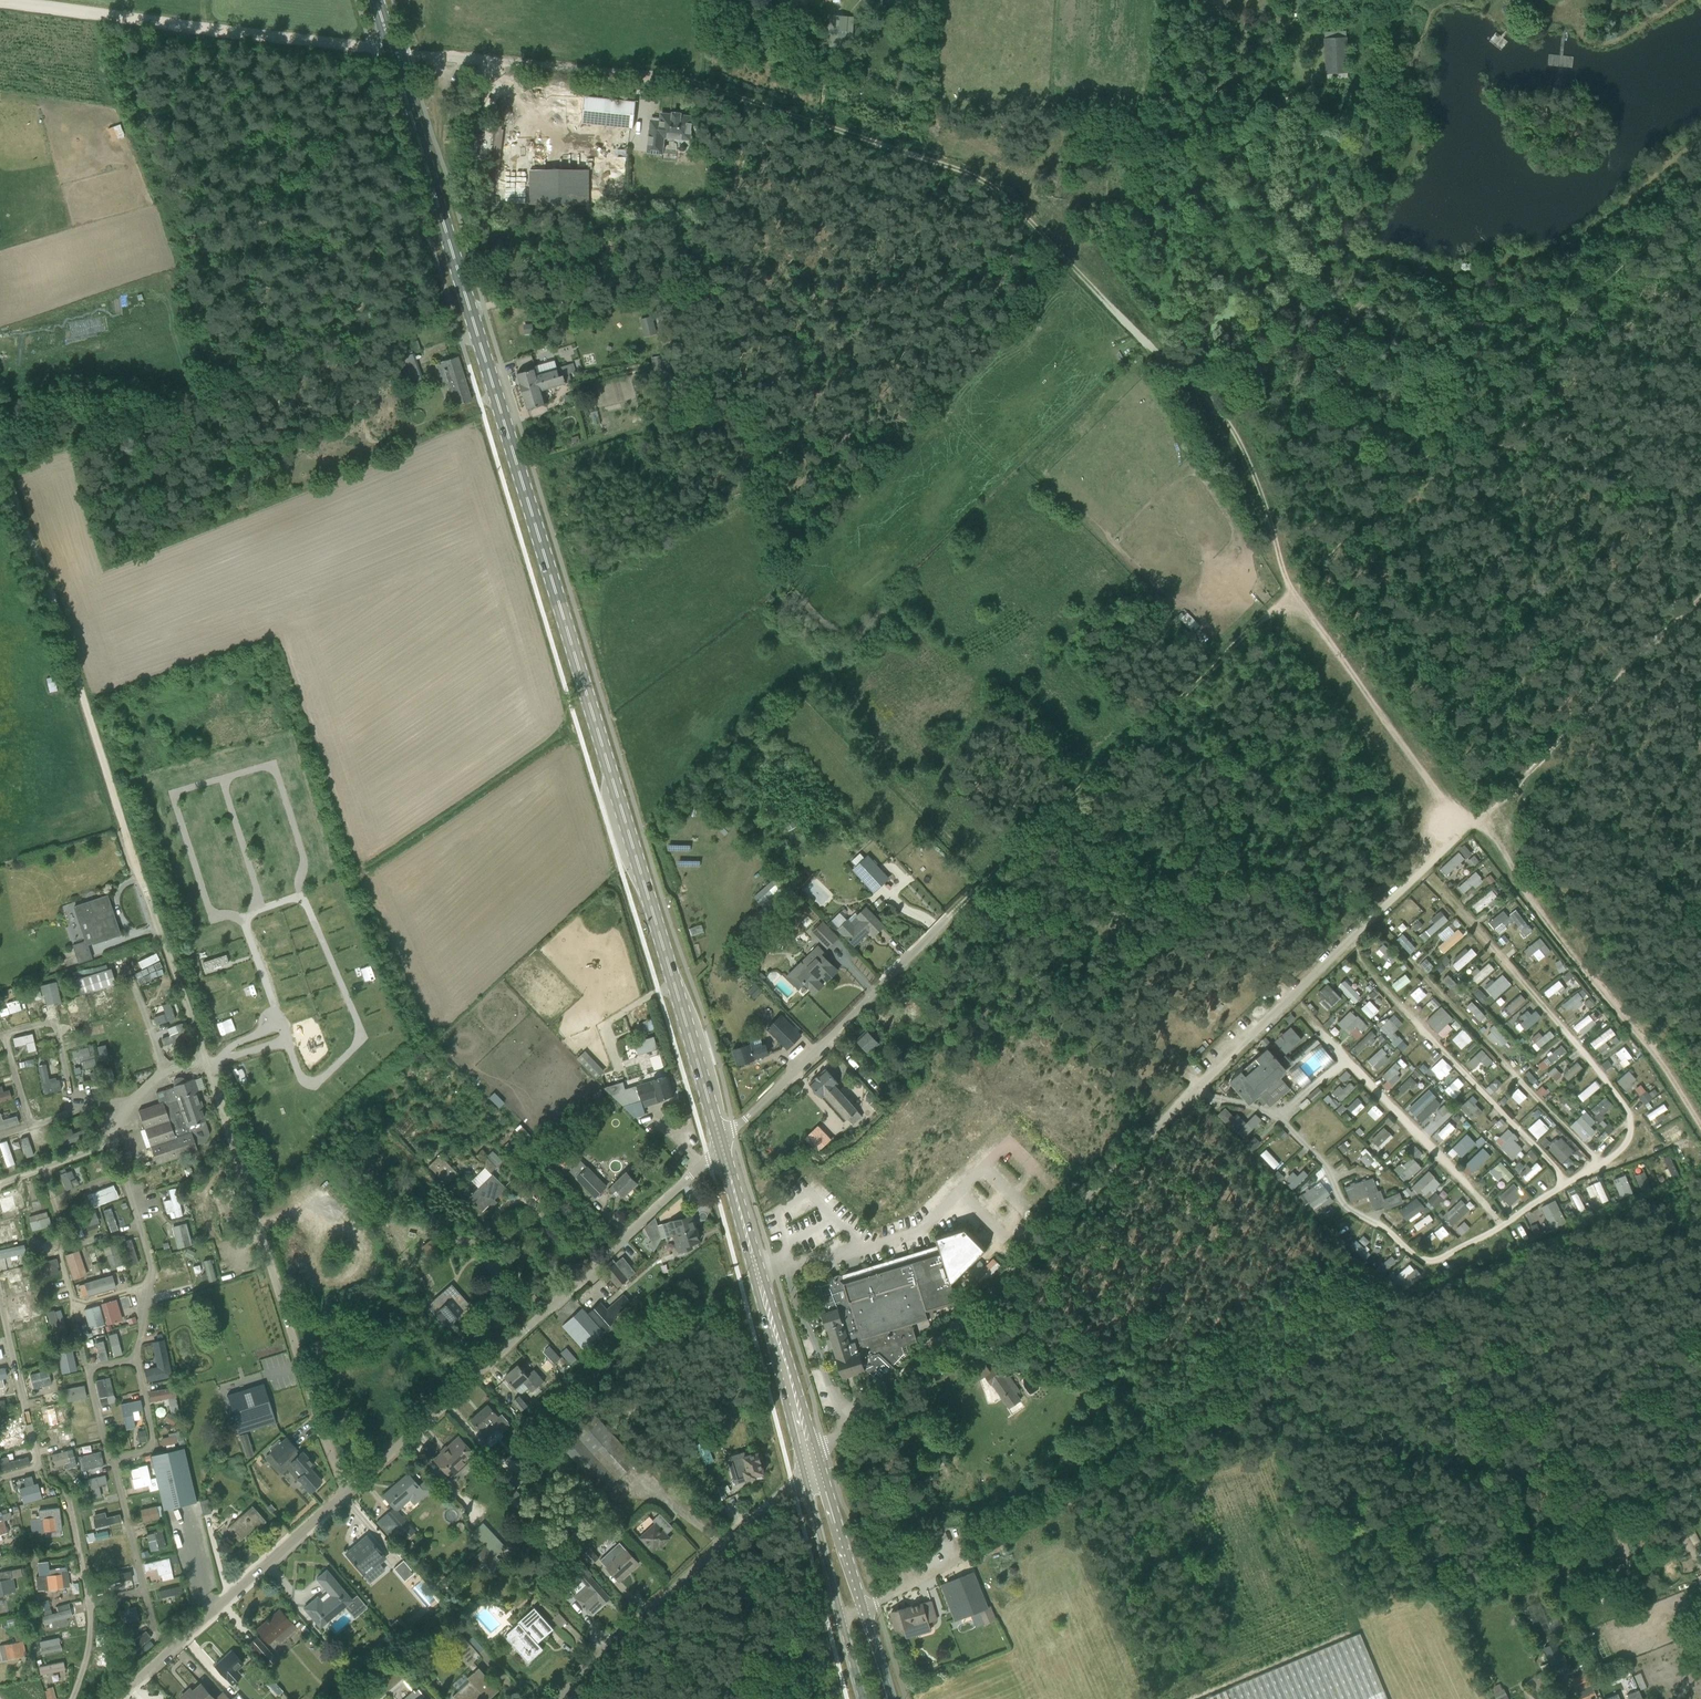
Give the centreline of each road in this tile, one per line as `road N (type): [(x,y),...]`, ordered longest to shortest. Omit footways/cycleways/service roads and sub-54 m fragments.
road 1 (track): [(1192,379),(982,181),(673,78),(410,55),(0,1)]
road 2 (primary): [(722,1145),(376,0)]
road 3 (unclassified): [(812,1464),(1473,825)]
road 4 (unclassified): [(346,1493),(136,868)]
road 5 (track): [(1290,591),(1473,825),(1700,603)]
road 6 (track): [(875,1602),(942,1575),(1399,1304)]
road 7 (track): [(1290,591),(1700,192)]
road 8 (residential): [(722,1145),(346,1493)]
road 9 (track): [(951,918),(1290,591)]
road 10 (track): [(136,868),(0,449)]
road 11 (track): [(1700,1126),(1652,1044),(1480,819)]
road 12 (residential): [(557,1698),(812,1464)]
road 13 (primary): [(812,1464),(722,1145)]
road 14 (unclassified): [(722,1145),(951,918)]
road 15 (residential): [(346,1493),(118,1698)]
road 16 (track): [(1449,435),(1700,500)]
road 17 (track): [(1192,379),(1232,425),(1290,591)]
road 18 (primary): [(812,1464),(811,1499),(841,1616)]
road 19 (primary): [(864,1606),(831,1493),(812,1464)]

